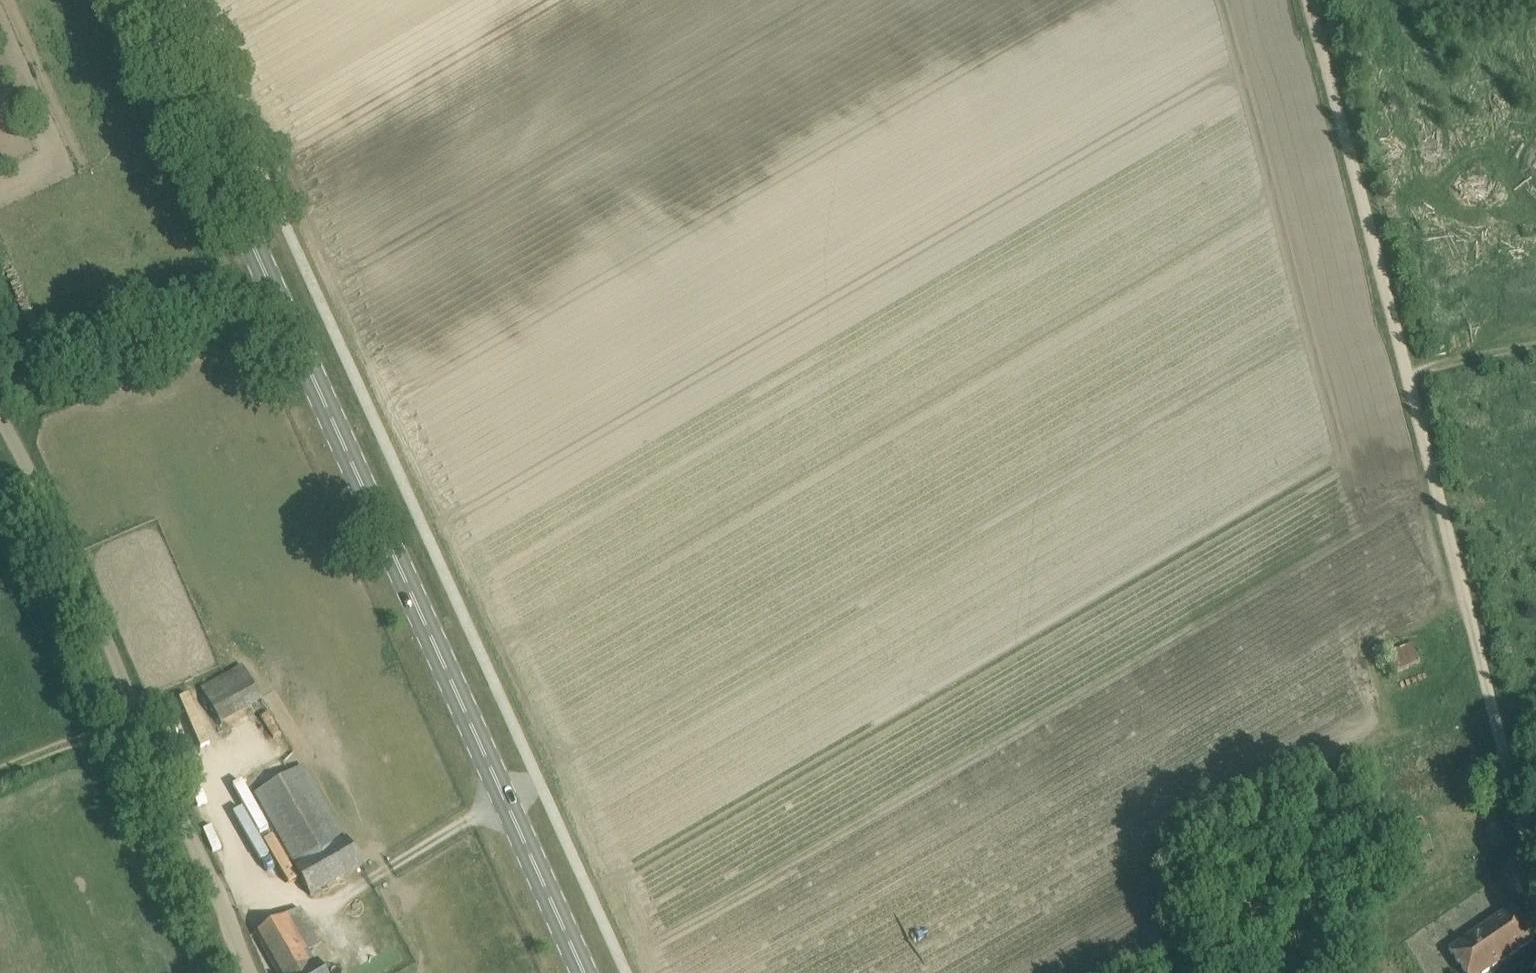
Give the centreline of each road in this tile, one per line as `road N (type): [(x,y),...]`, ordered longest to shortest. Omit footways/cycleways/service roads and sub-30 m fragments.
road 1 (primary): [(582,972),(139,0)]
road 2 (unclassified): [(1535,896),(1309,0)]
road 3 (track): [(0,429),(239,972)]
road 4 (track): [(0,781),(134,727)]

